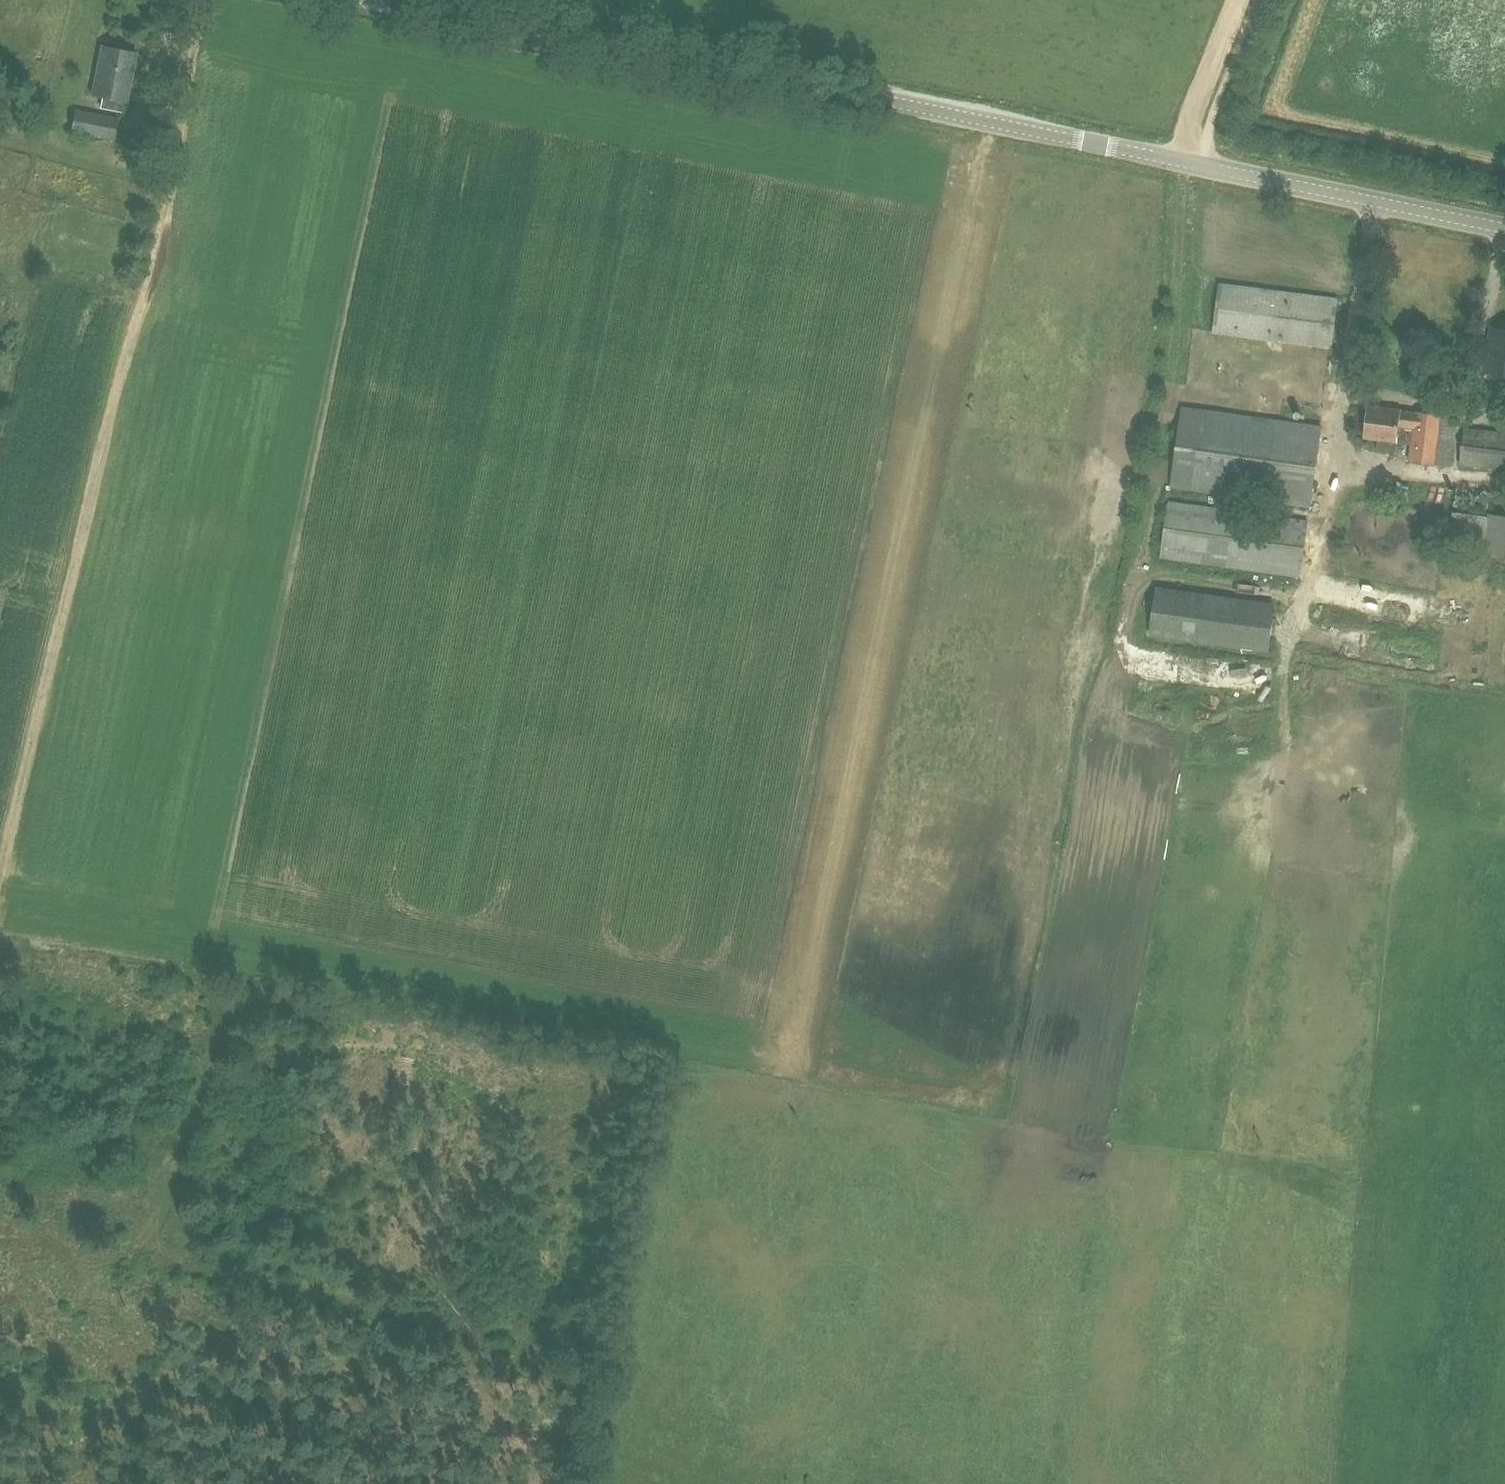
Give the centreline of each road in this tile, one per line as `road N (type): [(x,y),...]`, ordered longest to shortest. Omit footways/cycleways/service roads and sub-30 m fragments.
road 1 (unclassified): [(1504,229),(443,0)]
road 2 (track): [(1238,0),(1177,160)]

